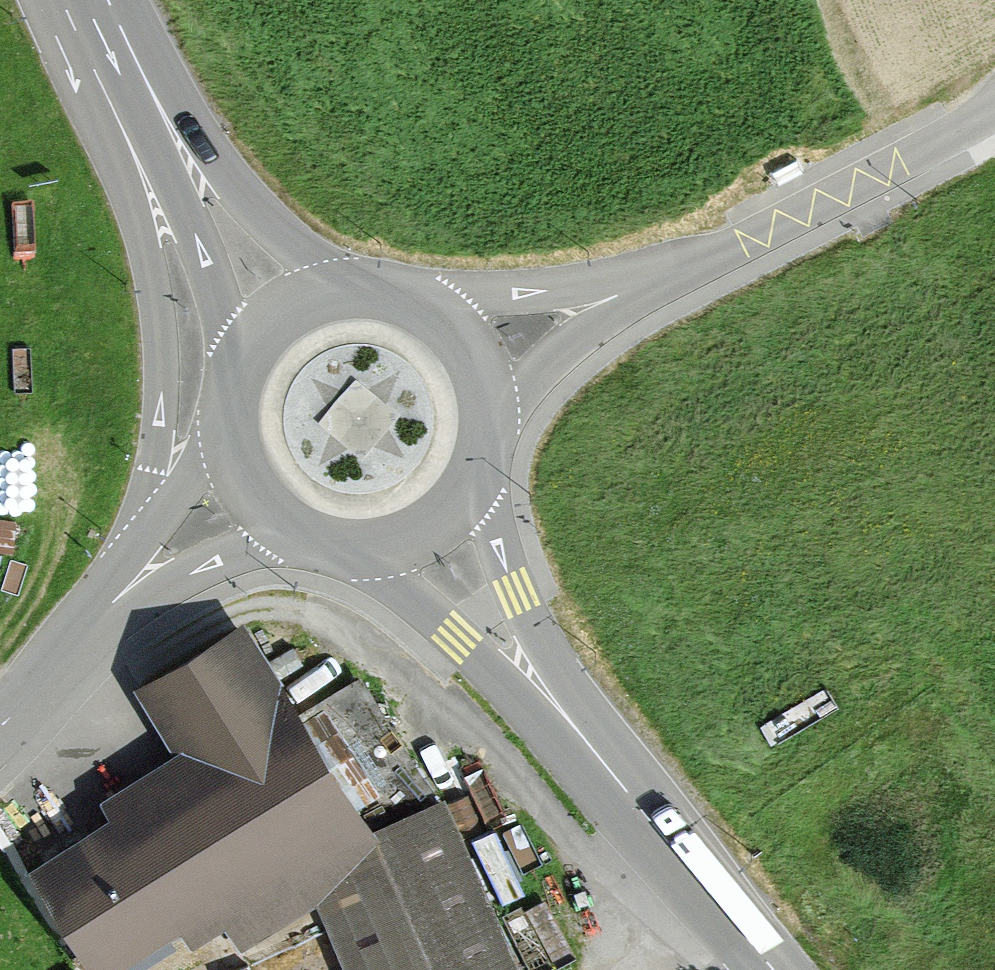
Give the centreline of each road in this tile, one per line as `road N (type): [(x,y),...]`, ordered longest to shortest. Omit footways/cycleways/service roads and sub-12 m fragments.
road 1 (tertiary): [(44,0),(135,210),(153,286),(160,412),(140,539)]
road 2 (secondary): [(77,0),(181,204),(250,371)]
road 3 (secondary): [(340,301),(229,179),(122,0)]
road 4 (unclassified): [(994,109),(834,197),(666,273)]
road 5 (secondary): [(365,541),(415,599),(597,756)]
road 6 (secondary): [(597,756),(494,538),(459,491)]
road 7 (secondary): [(597,756),(777,969)]
road 8 (tertiary): [(76,647),(167,584),(294,521)]
road 9 (unclassified): [(666,273),(497,295),(426,319)]
road 10 (unclassified): [(482,419),(666,273)]
road 11 (tertiary): [(240,436),(140,539)]
road 12 (tertiary): [(140,539),(76,647)]

